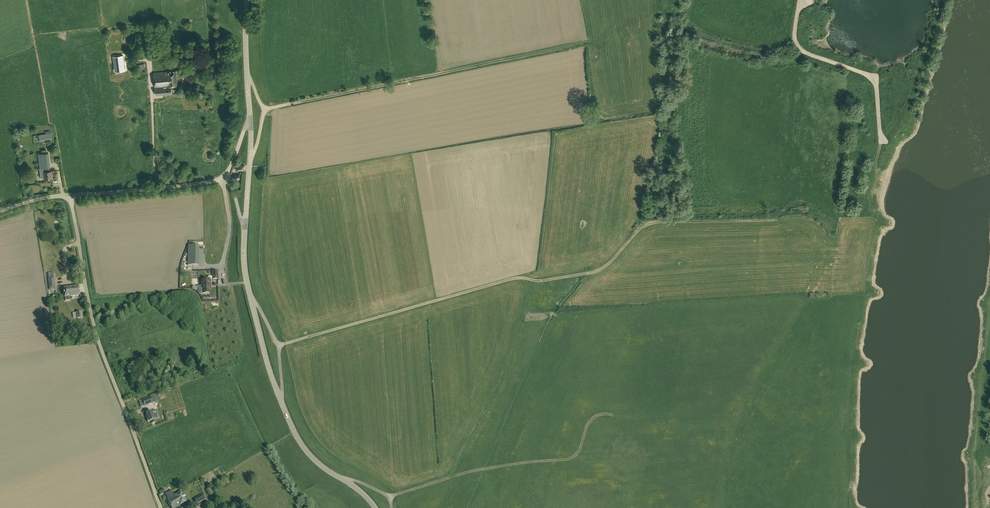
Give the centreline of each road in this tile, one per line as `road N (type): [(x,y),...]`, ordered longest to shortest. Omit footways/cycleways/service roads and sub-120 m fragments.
road 1 (unclassified): [(161,507),(98,338),(69,195)]
road 2 (unclassified): [(69,195),(228,179)]
road 3 (unclassified): [(277,345),(426,302)]

